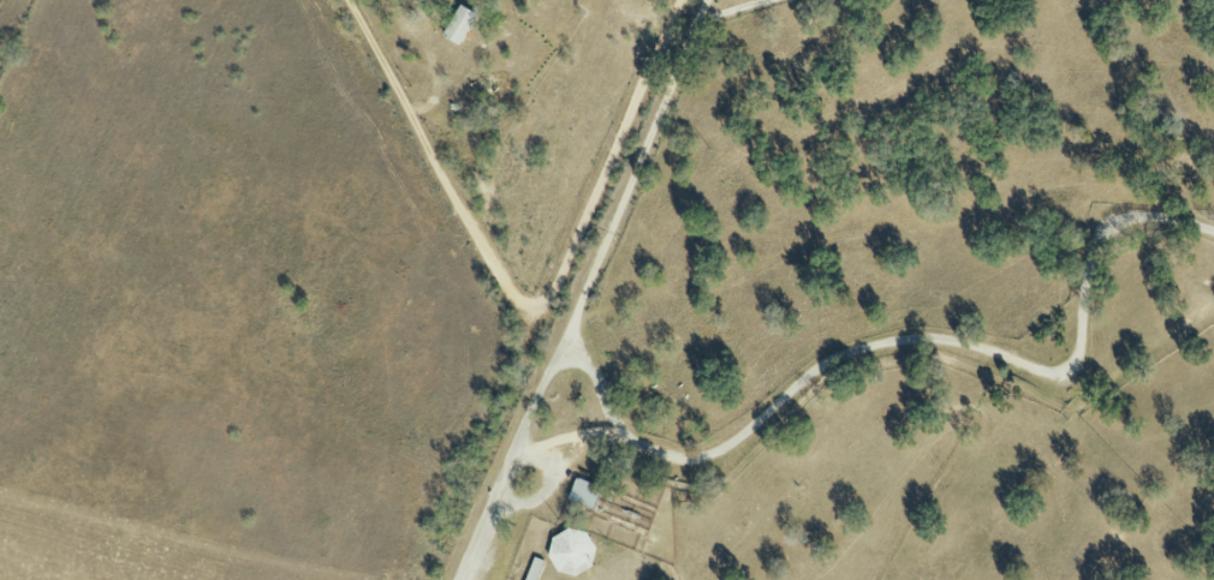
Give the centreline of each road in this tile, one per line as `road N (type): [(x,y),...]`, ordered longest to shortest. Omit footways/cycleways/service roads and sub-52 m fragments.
road 1 (residential): [(684,0),(564,279),(532,309),(513,299),(494,267),(351,0)]
road 2 (residential): [(460,579),(710,0)]

